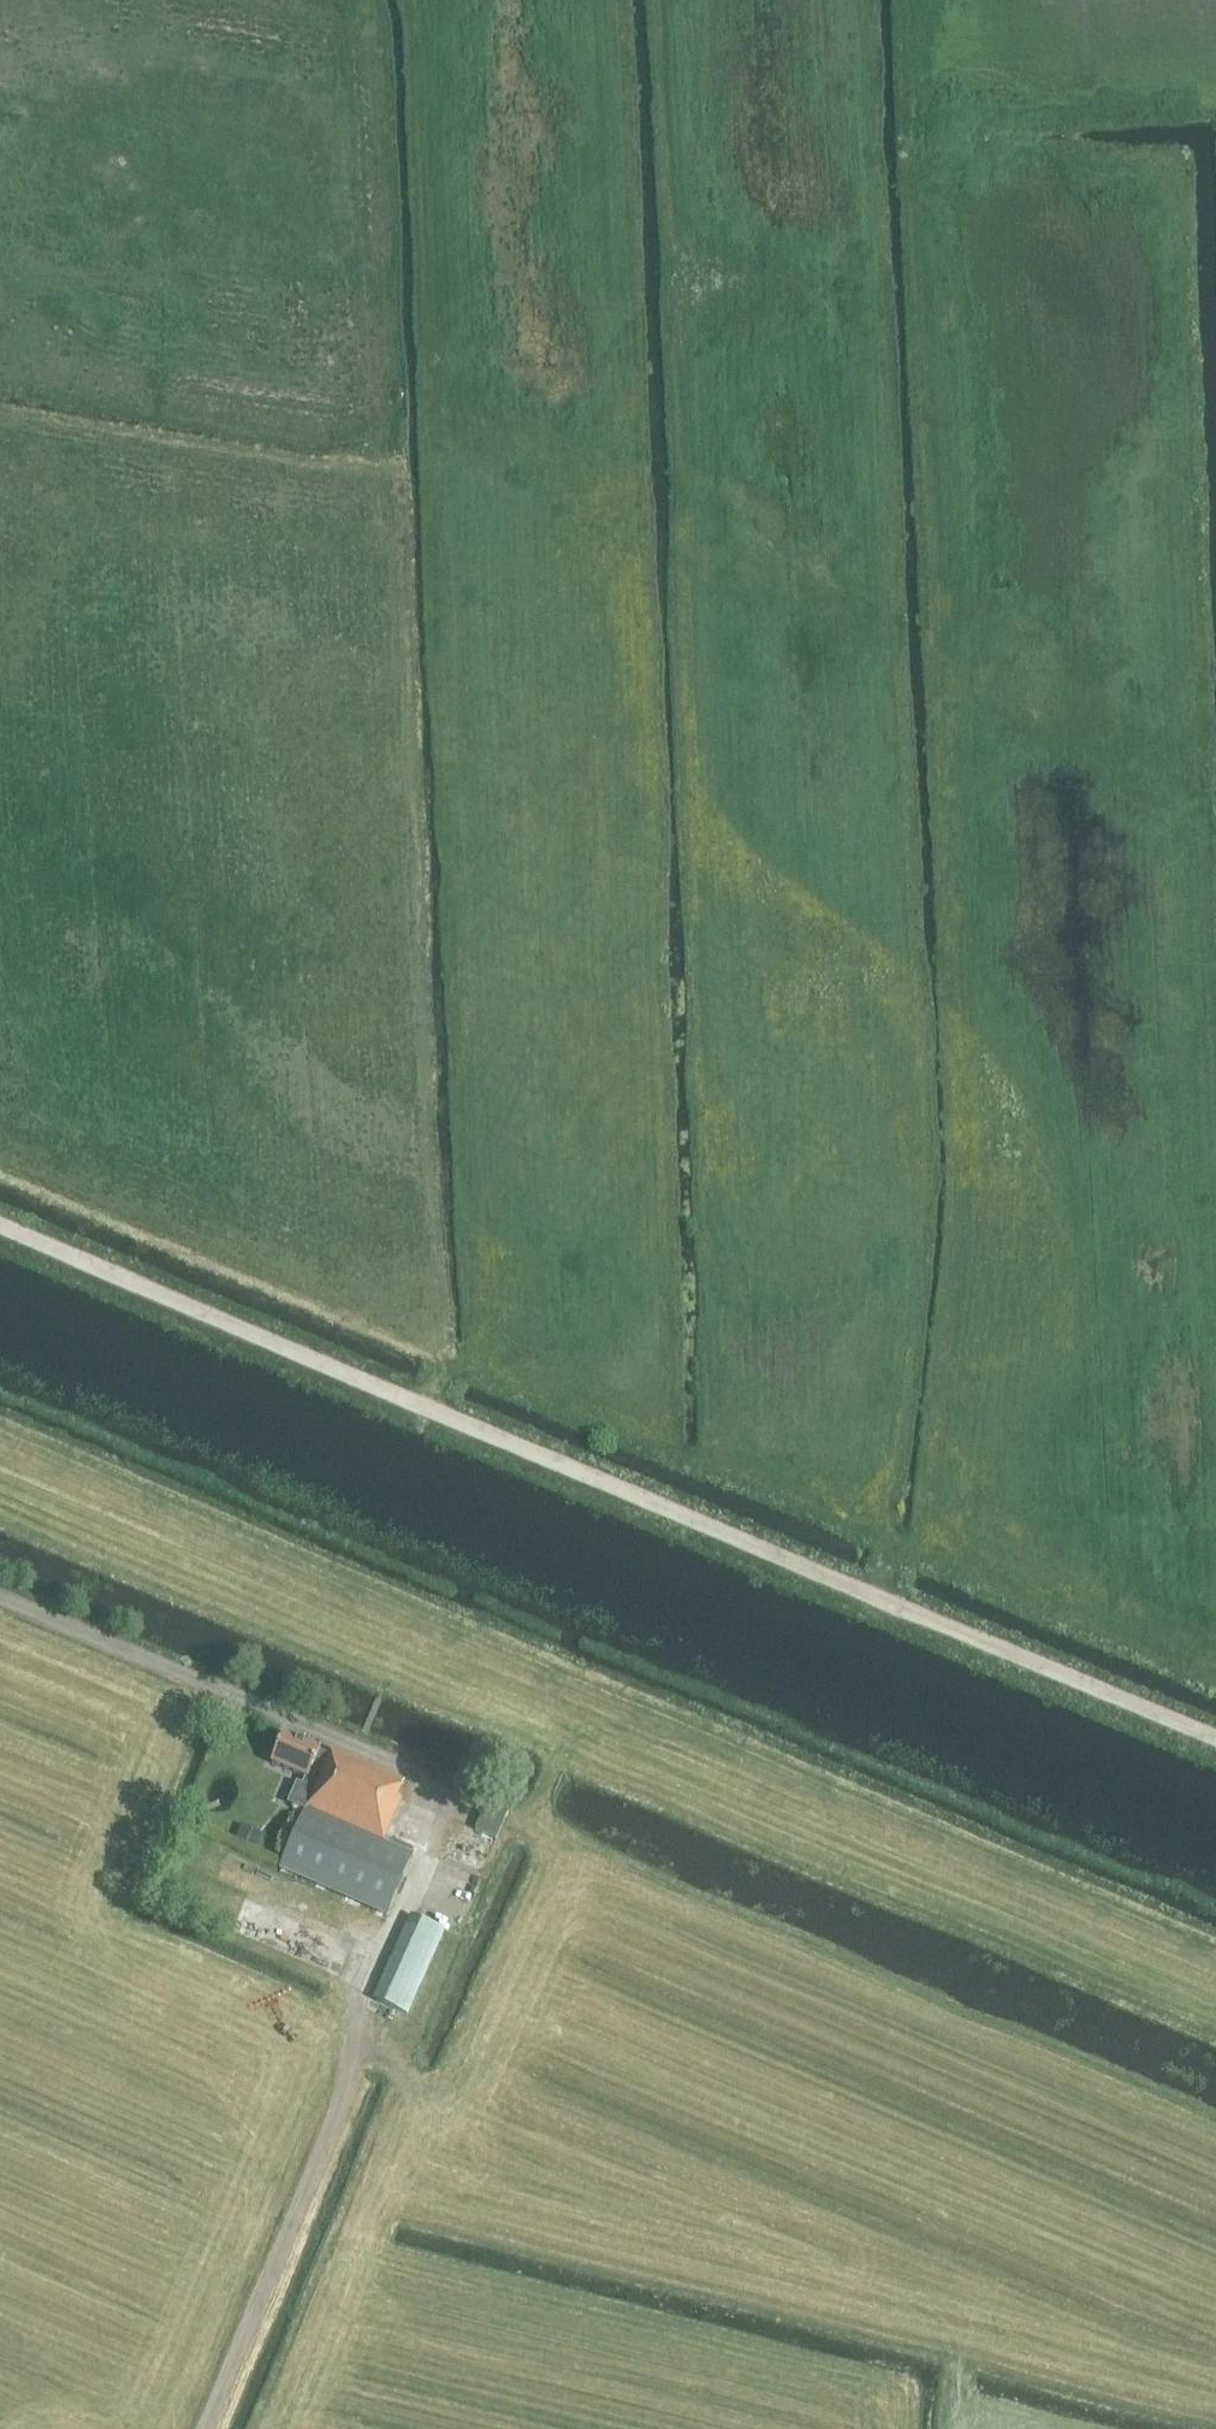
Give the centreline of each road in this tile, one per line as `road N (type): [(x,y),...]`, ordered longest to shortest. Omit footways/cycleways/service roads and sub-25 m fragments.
road 1 (track): [(0,1225),(1215,1740)]
road 2 (track): [(354,1990),(355,2037),(334,2125),(205,2428)]

